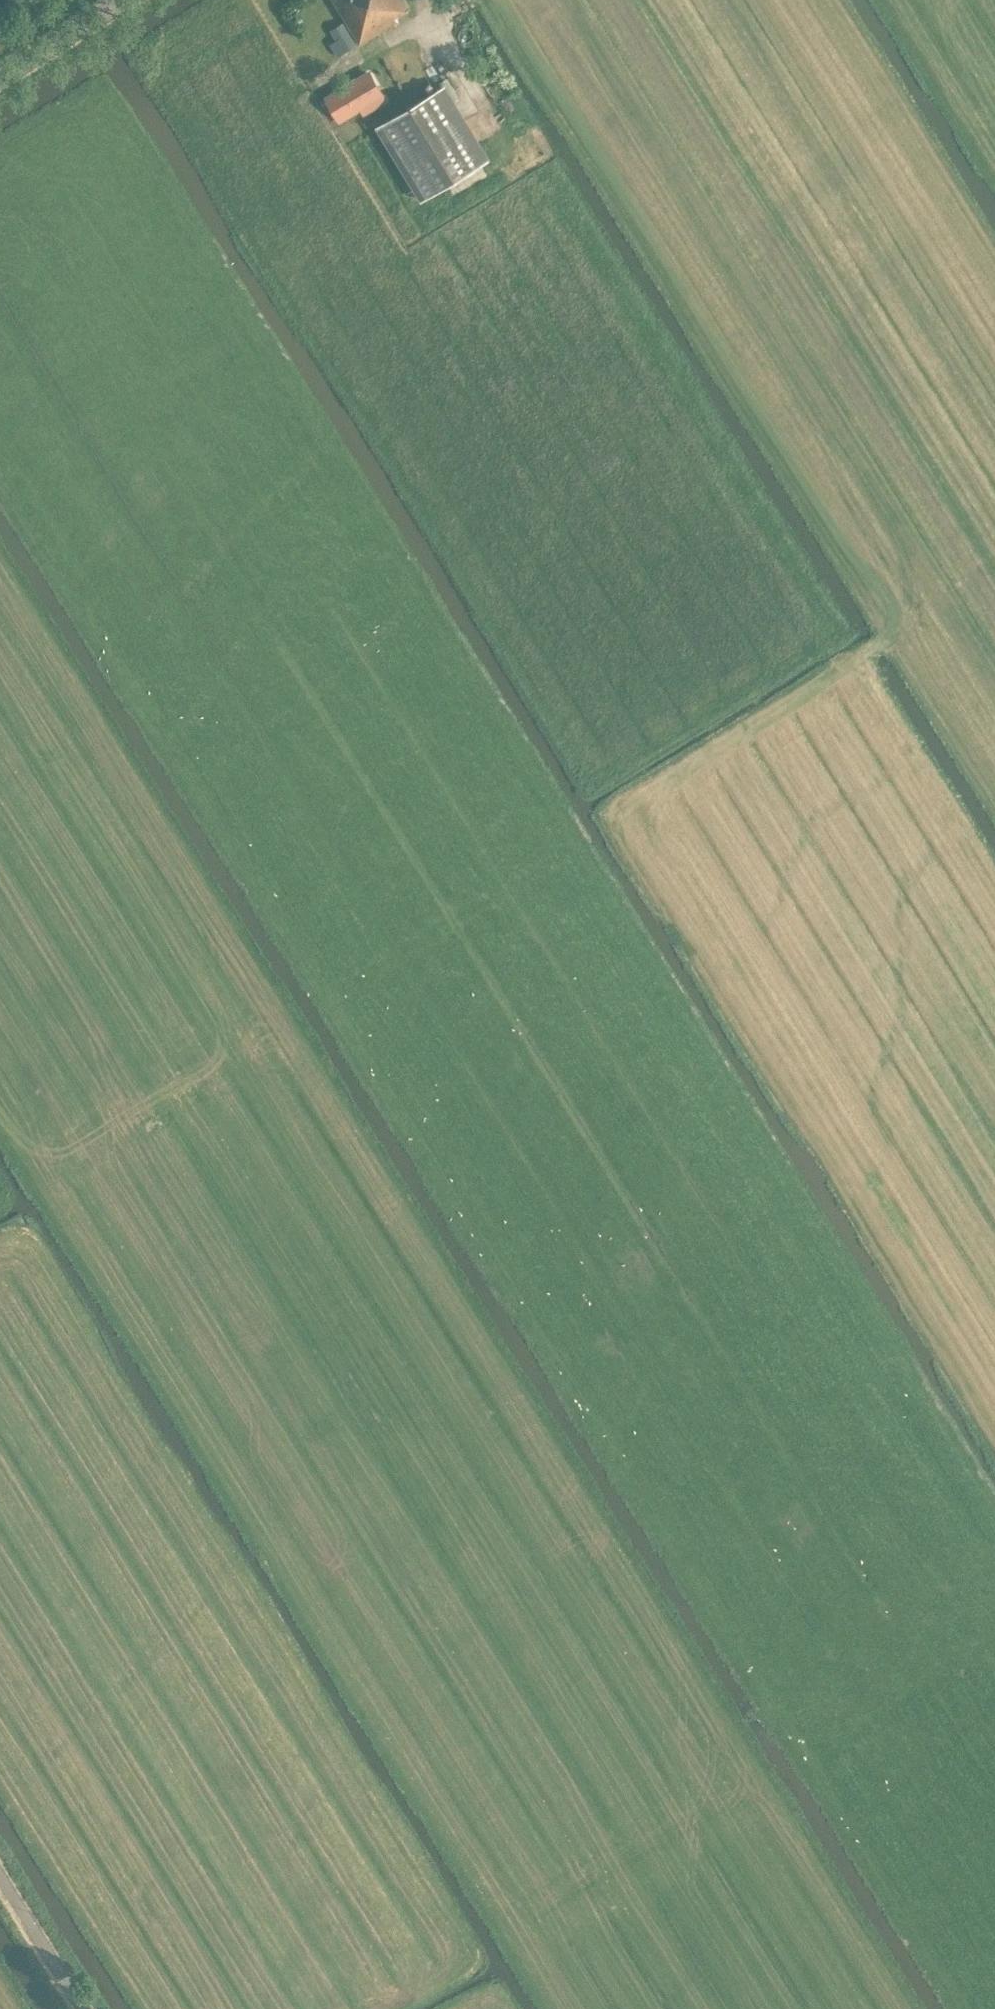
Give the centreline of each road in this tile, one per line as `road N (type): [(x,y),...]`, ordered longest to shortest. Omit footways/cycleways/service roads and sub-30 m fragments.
road 1 (unclassified): [(0,79),(126,0)]

